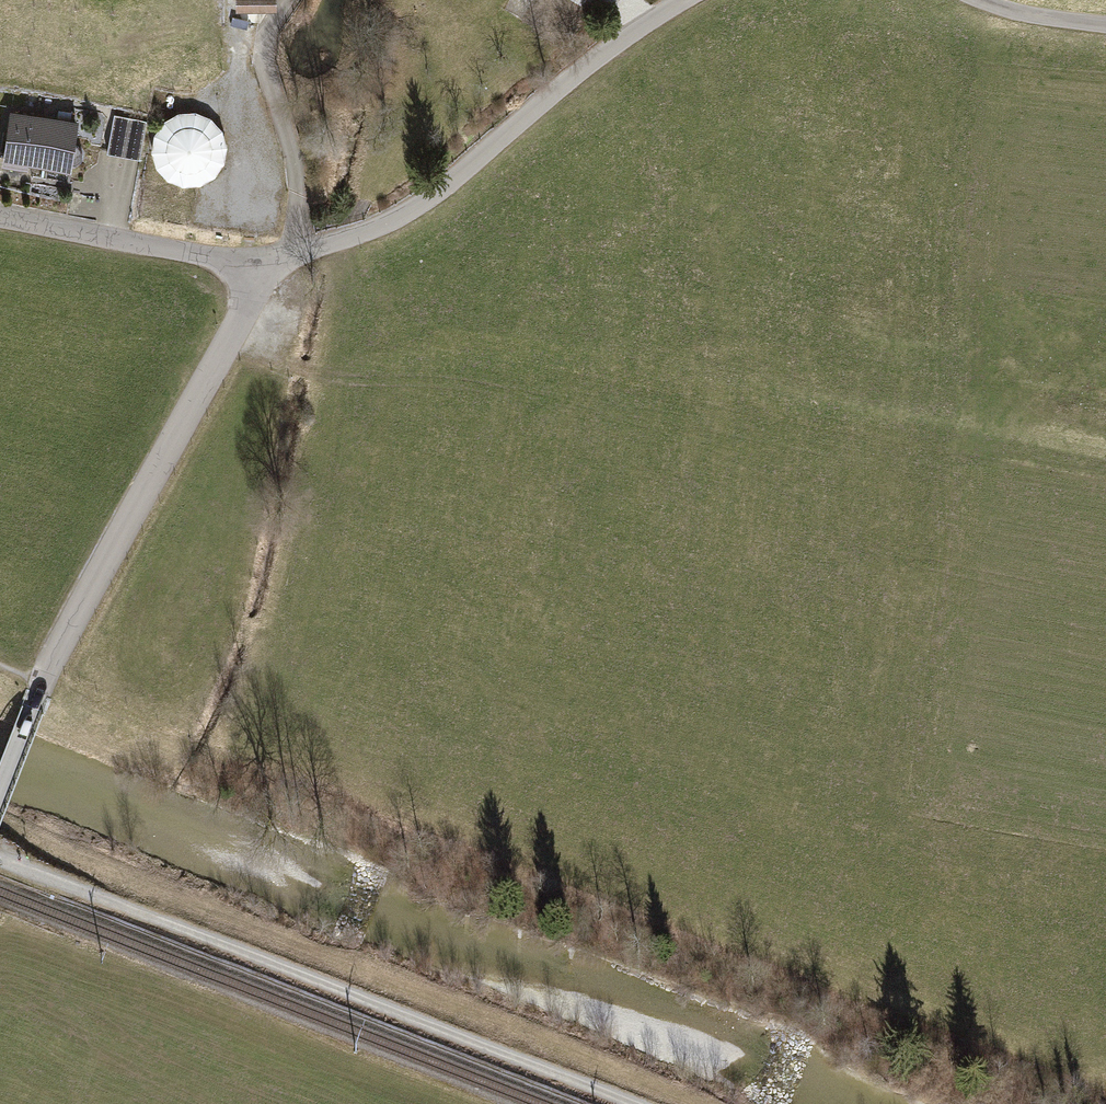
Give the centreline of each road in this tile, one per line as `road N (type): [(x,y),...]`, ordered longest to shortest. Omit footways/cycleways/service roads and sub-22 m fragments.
road 1 (track): [(229,334),(292,363),(413,392),(564,510),(822,778)]
road 2 (track): [(0,859),(630,1103)]
road 3 (unclassified): [(0,790),(48,669),(264,267)]
road 4 (unclassified): [(264,267),(436,193),(575,71),(681,0)]
road 5 (residential): [(264,267),(289,223),(297,178),(262,82),(264,33),(286,0)]
road 6 (residential): [(0,216),(264,267)]
road 7 (unclassified): [(975,0),(1105,29)]

